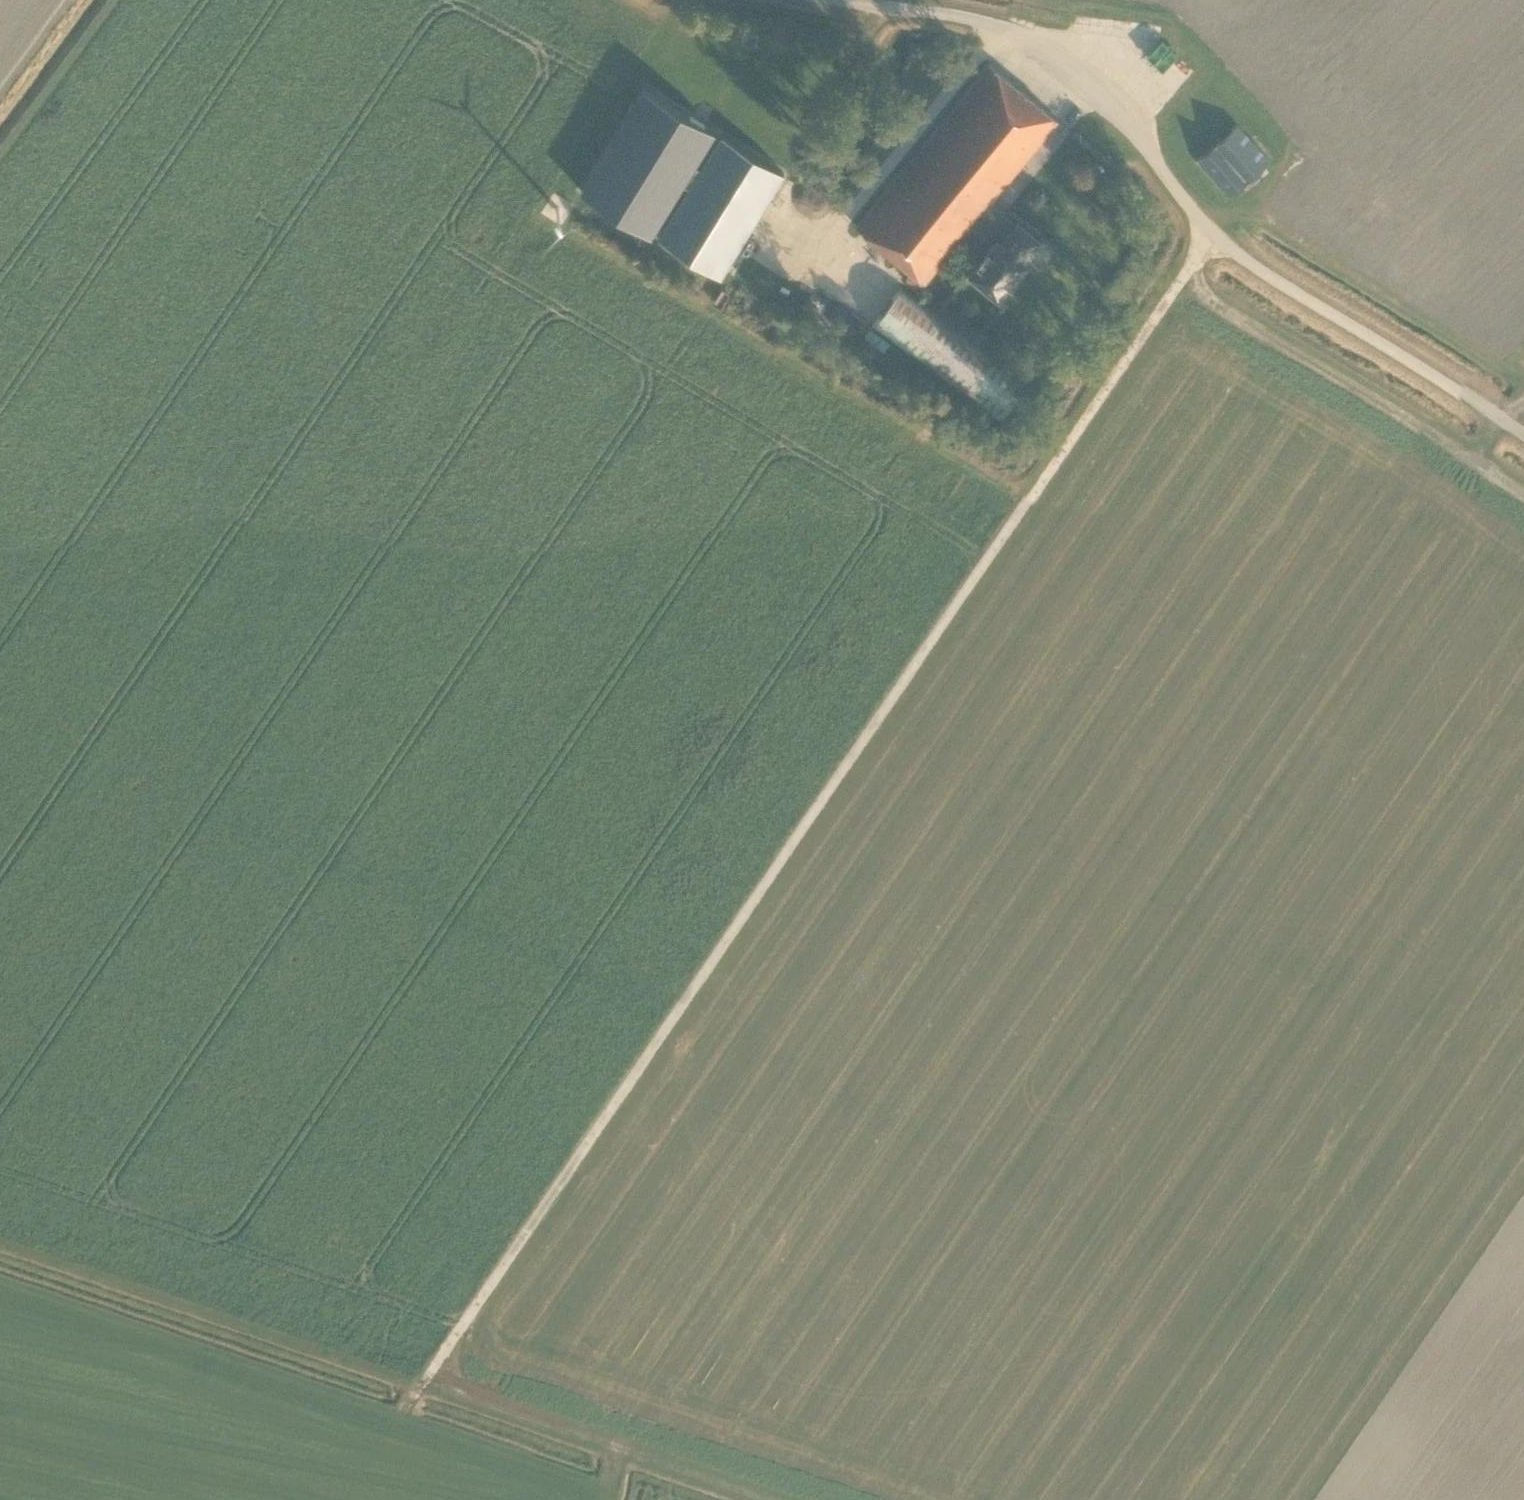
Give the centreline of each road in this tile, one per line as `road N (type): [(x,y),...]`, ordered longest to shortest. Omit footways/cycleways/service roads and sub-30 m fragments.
road 1 (unclassified): [(1523,440),(1204,233),(1057,58),(1007,28),(862,0)]

